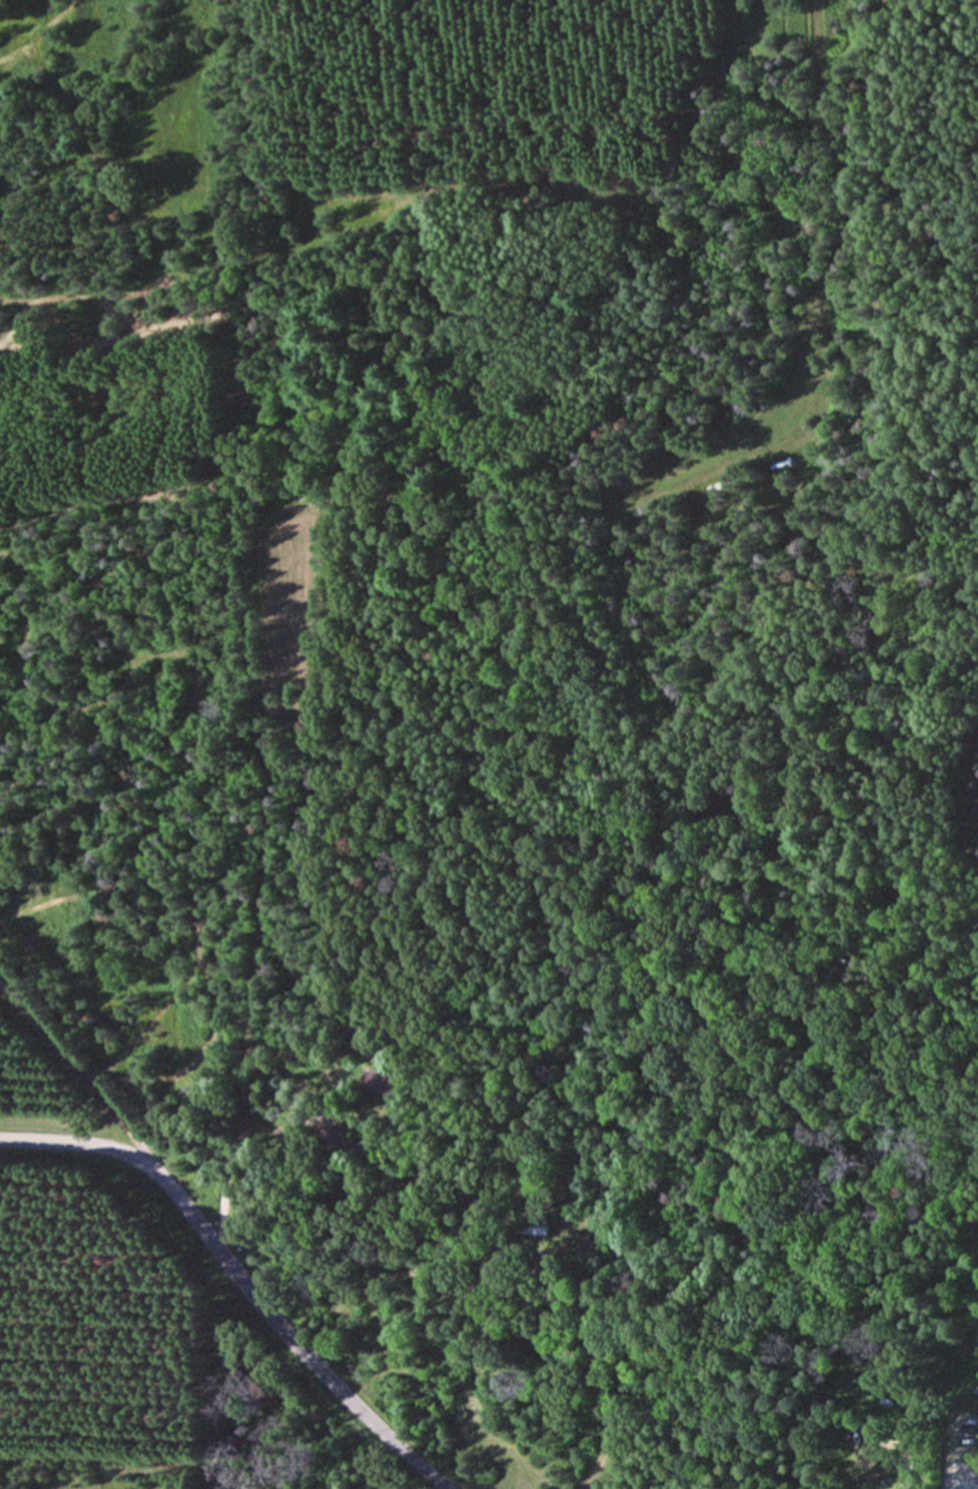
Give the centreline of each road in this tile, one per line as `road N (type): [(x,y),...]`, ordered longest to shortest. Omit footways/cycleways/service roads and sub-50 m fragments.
road 1 (residential): [(445,1488),(343,1399),(133,1157),(102,1147),(0,1140)]

